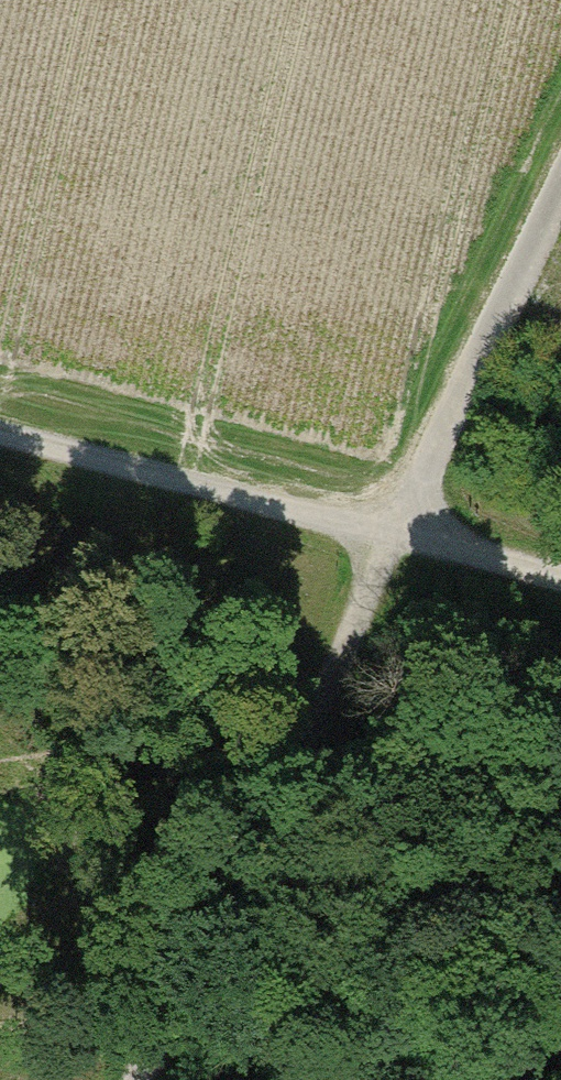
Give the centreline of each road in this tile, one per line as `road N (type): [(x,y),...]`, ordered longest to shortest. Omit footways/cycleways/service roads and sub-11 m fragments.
road 1 (track): [(129,1079),(300,741),(560,187)]
road 2 (track): [(560,581),(0,440)]

